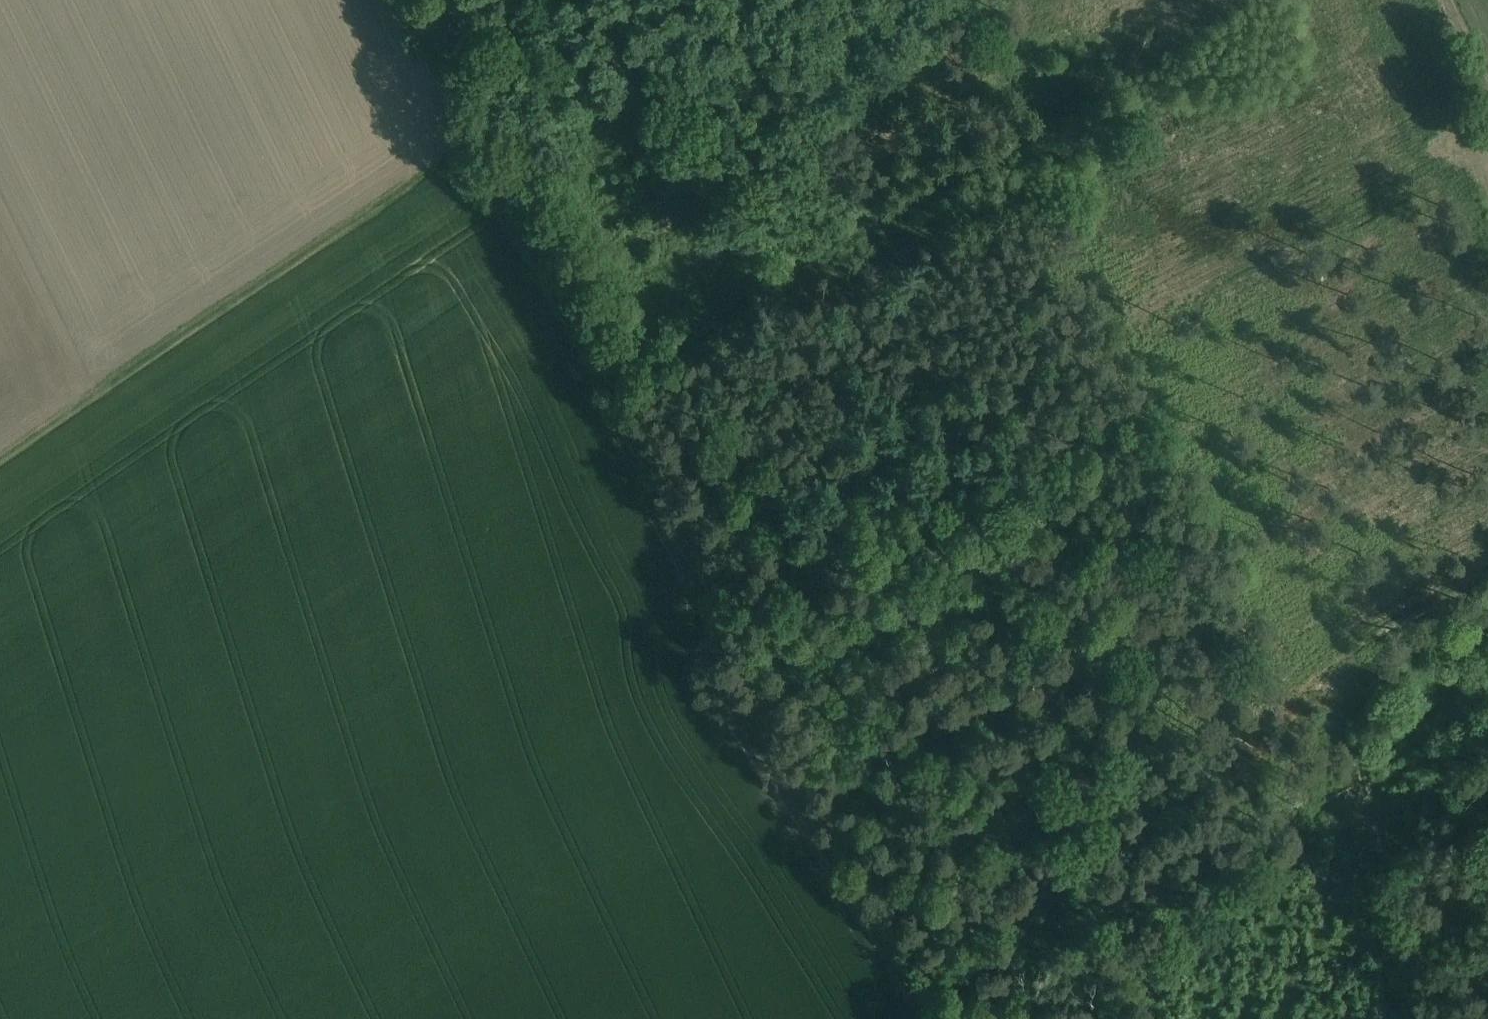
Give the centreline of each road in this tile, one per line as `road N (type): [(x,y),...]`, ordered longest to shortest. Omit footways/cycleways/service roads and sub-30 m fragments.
road 1 (track): [(463,0),(482,63),(476,147),(602,367),(657,504),(723,603),(793,732),(930,1018)]
road 2 (track): [(0,464),(476,147)]

